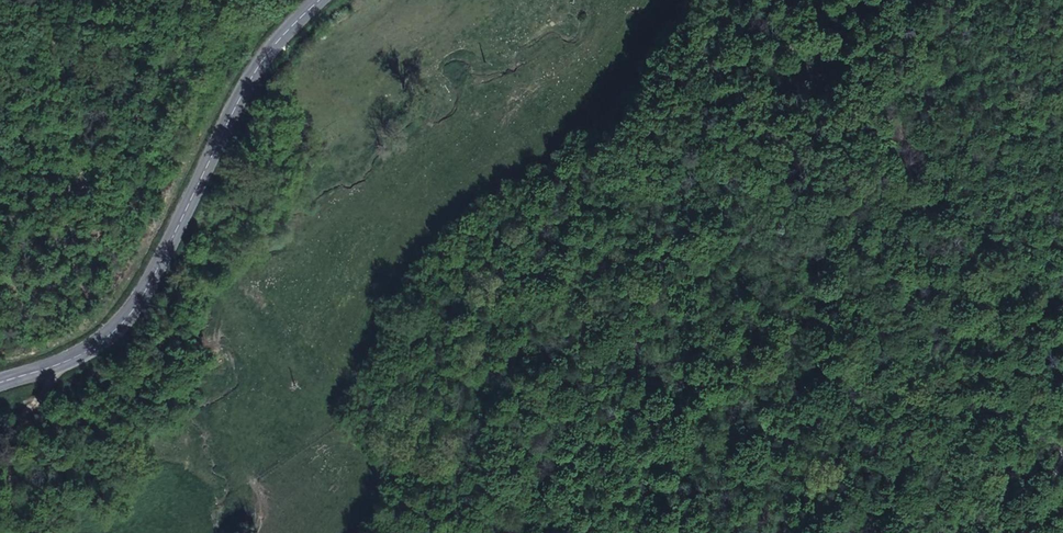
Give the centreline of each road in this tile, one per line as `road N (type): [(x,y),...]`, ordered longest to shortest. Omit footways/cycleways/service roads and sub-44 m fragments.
road 1 (secondary): [(319,0),(246,86),(131,314),(100,344),(54,368),(0,381)]

